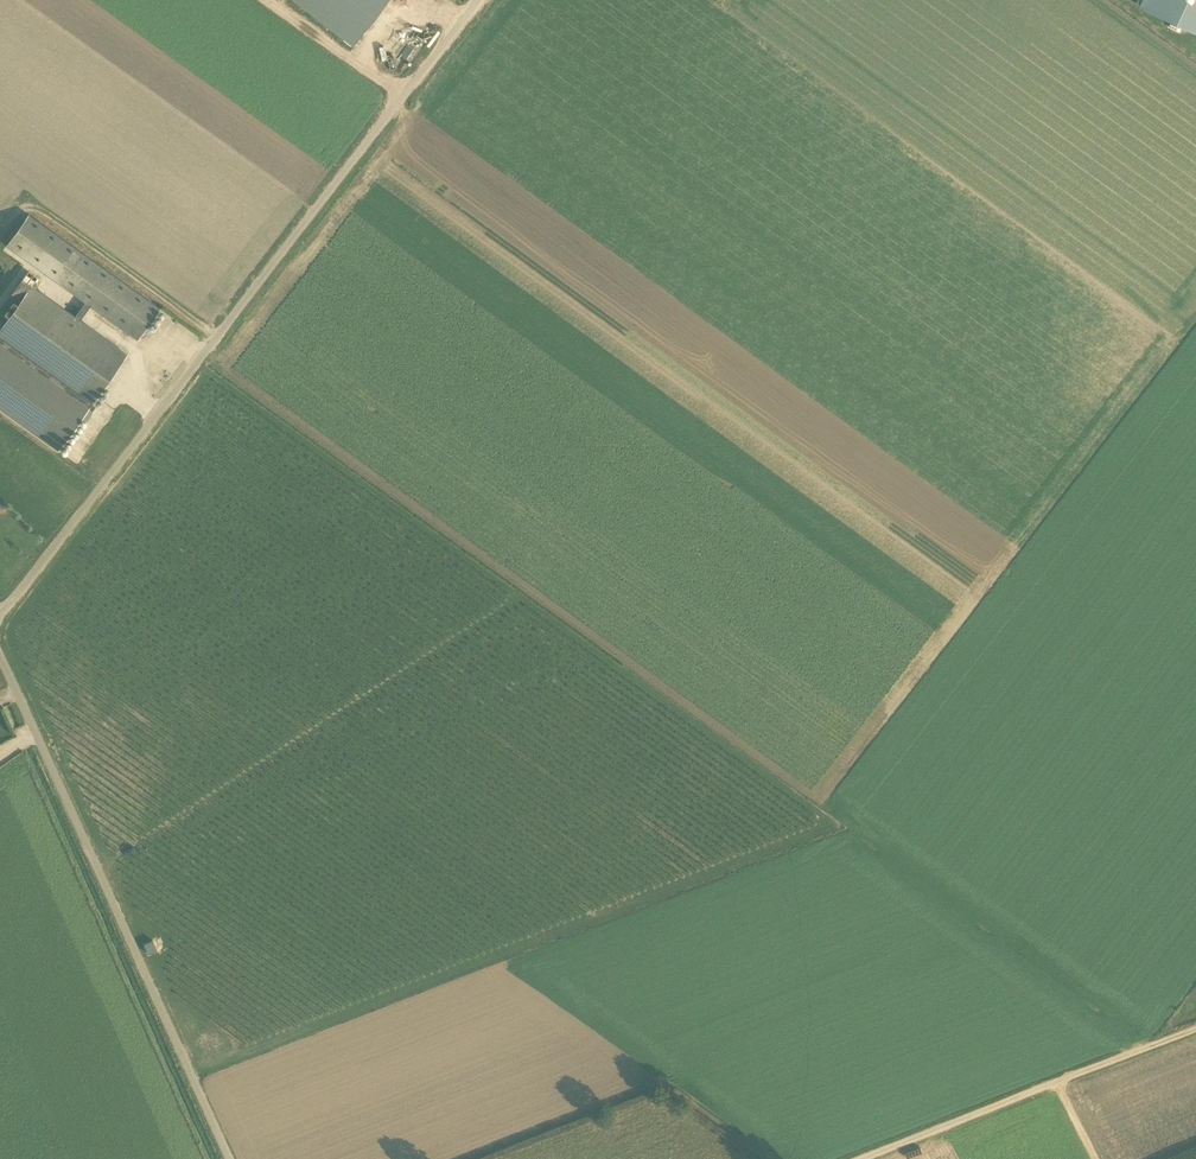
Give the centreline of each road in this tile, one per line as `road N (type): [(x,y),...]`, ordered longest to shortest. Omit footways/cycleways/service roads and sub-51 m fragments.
road 1 (unclassified): [(476,0),(0,618)]
road 2 (unclassified): [(225,1158),(0,657)]
road 3 (track): [(1195,1028),(861,1158)]

